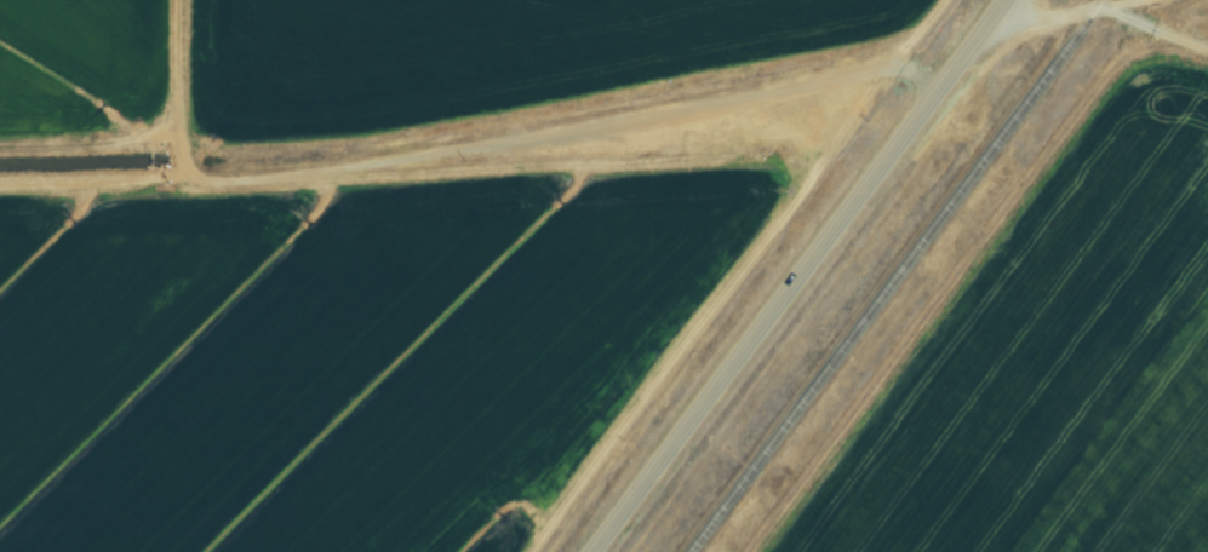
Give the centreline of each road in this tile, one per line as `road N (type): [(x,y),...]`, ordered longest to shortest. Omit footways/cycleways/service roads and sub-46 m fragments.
road 1 (track): [(941,87),(888,69),(254,183),(205,186),(184,174),(0,185)]
road 2 (secondary): [(598,551),(1007,0)]
road 3 (residential): [(184,174),(184,0)]
road 4 (track): [(1153,0),(1066,18),(1027,18),(1006,2)]

